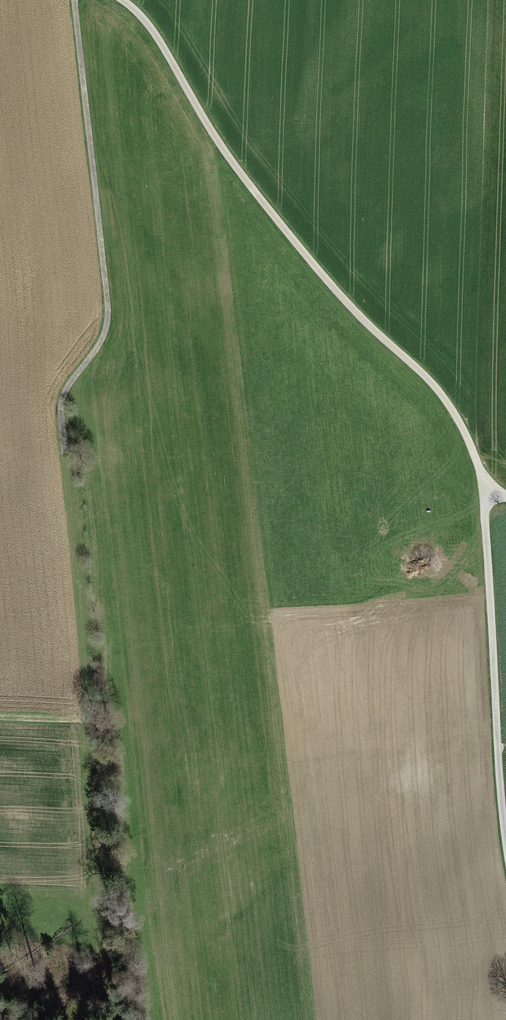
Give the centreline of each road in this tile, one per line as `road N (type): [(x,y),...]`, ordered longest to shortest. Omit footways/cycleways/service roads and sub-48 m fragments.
road 1 (track): [(122,0),(150,26),(240,173),(349,309),(439,394),(486,491),(505,499)]
road 2 (track): [(64,453),(63,397),(101,341),(108,305),(74,0)]
road 3 (track): [(64,453),(82,720),(0,717)]
road 4 (track): [(486,491),(505,800)]

